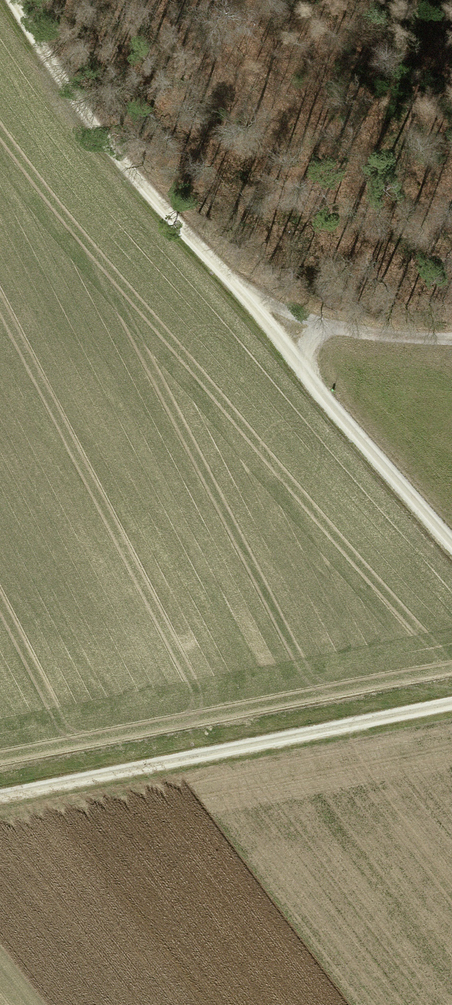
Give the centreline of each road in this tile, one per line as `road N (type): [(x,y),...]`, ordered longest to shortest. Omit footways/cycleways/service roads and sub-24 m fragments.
road 1 (track): [(451,337),(323,324),(248,300),(119,159),(15,0)]
road 2 (track): [(0,795),(163,766),(451,698)]
road 3 (track): [(323,324),(304,369),(451,548)]

